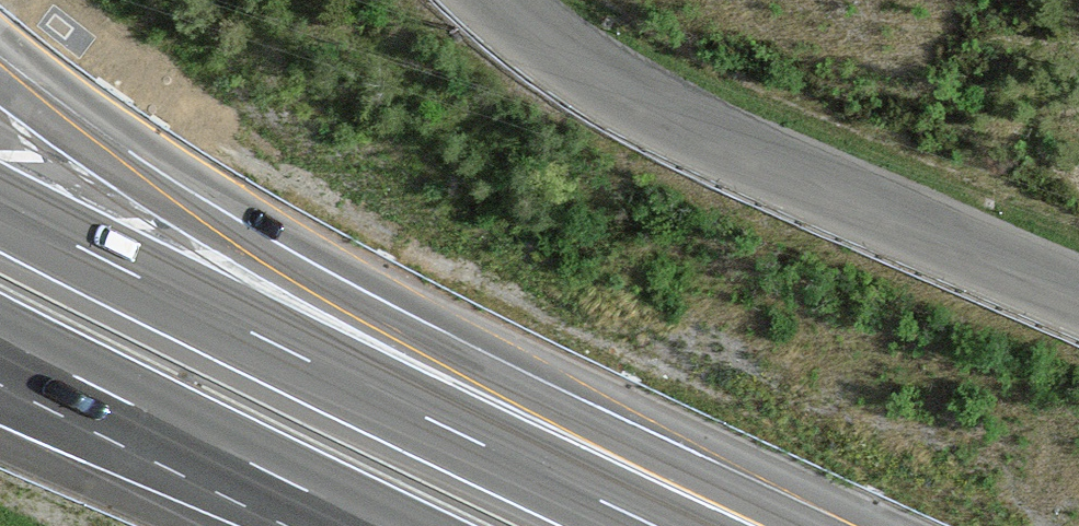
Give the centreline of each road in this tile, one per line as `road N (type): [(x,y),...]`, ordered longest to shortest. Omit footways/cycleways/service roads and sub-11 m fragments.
road 1 (motorway): [(791,525),(370,286),(0,45)]
road 2 (motorway): [(676,525),(0,196)]
road 3 (tertiary): [(478,0),(600,82),(1078,304)]
road 4 (motorway): [(0,349),(358,525)]

